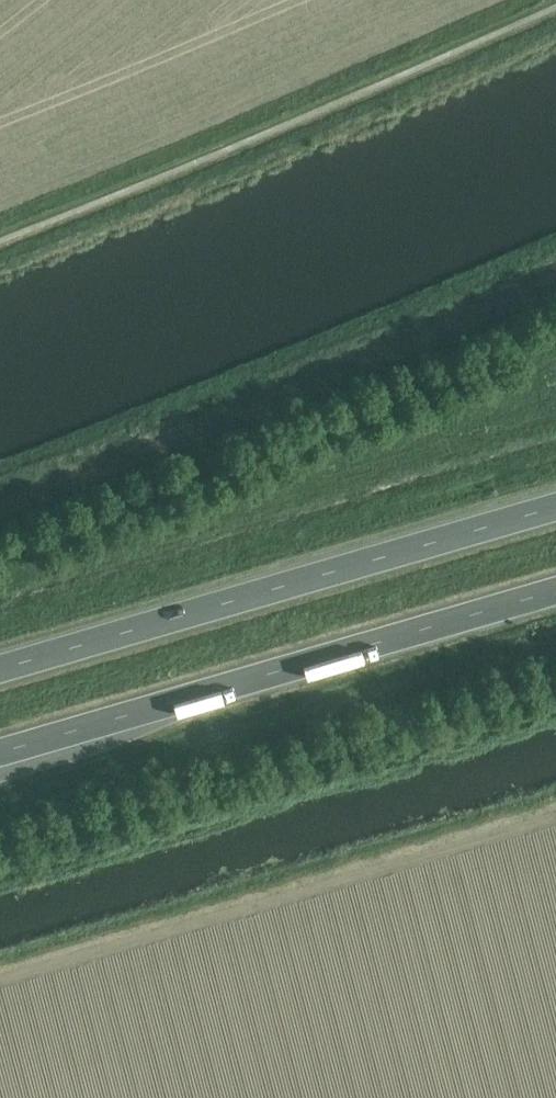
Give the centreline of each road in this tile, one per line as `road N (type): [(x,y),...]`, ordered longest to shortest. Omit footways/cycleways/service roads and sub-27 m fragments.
road 1 (trunk): [(555,518),(0,682)]
road 2 (trunk): [(0,759),(555,596)]

